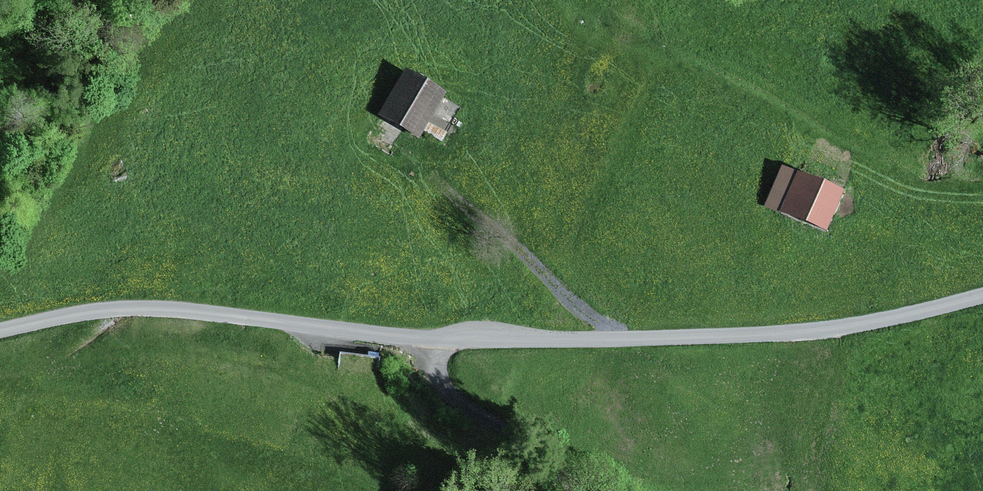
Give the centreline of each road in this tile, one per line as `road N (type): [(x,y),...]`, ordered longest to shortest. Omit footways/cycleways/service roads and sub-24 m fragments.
road 1 (unclassified): [(982,295),(838,330),(634,338),(435,339),(125,307),(0,330)]
road 2 (track): [(435,339),(441,383),(460,405),(588,490)]

